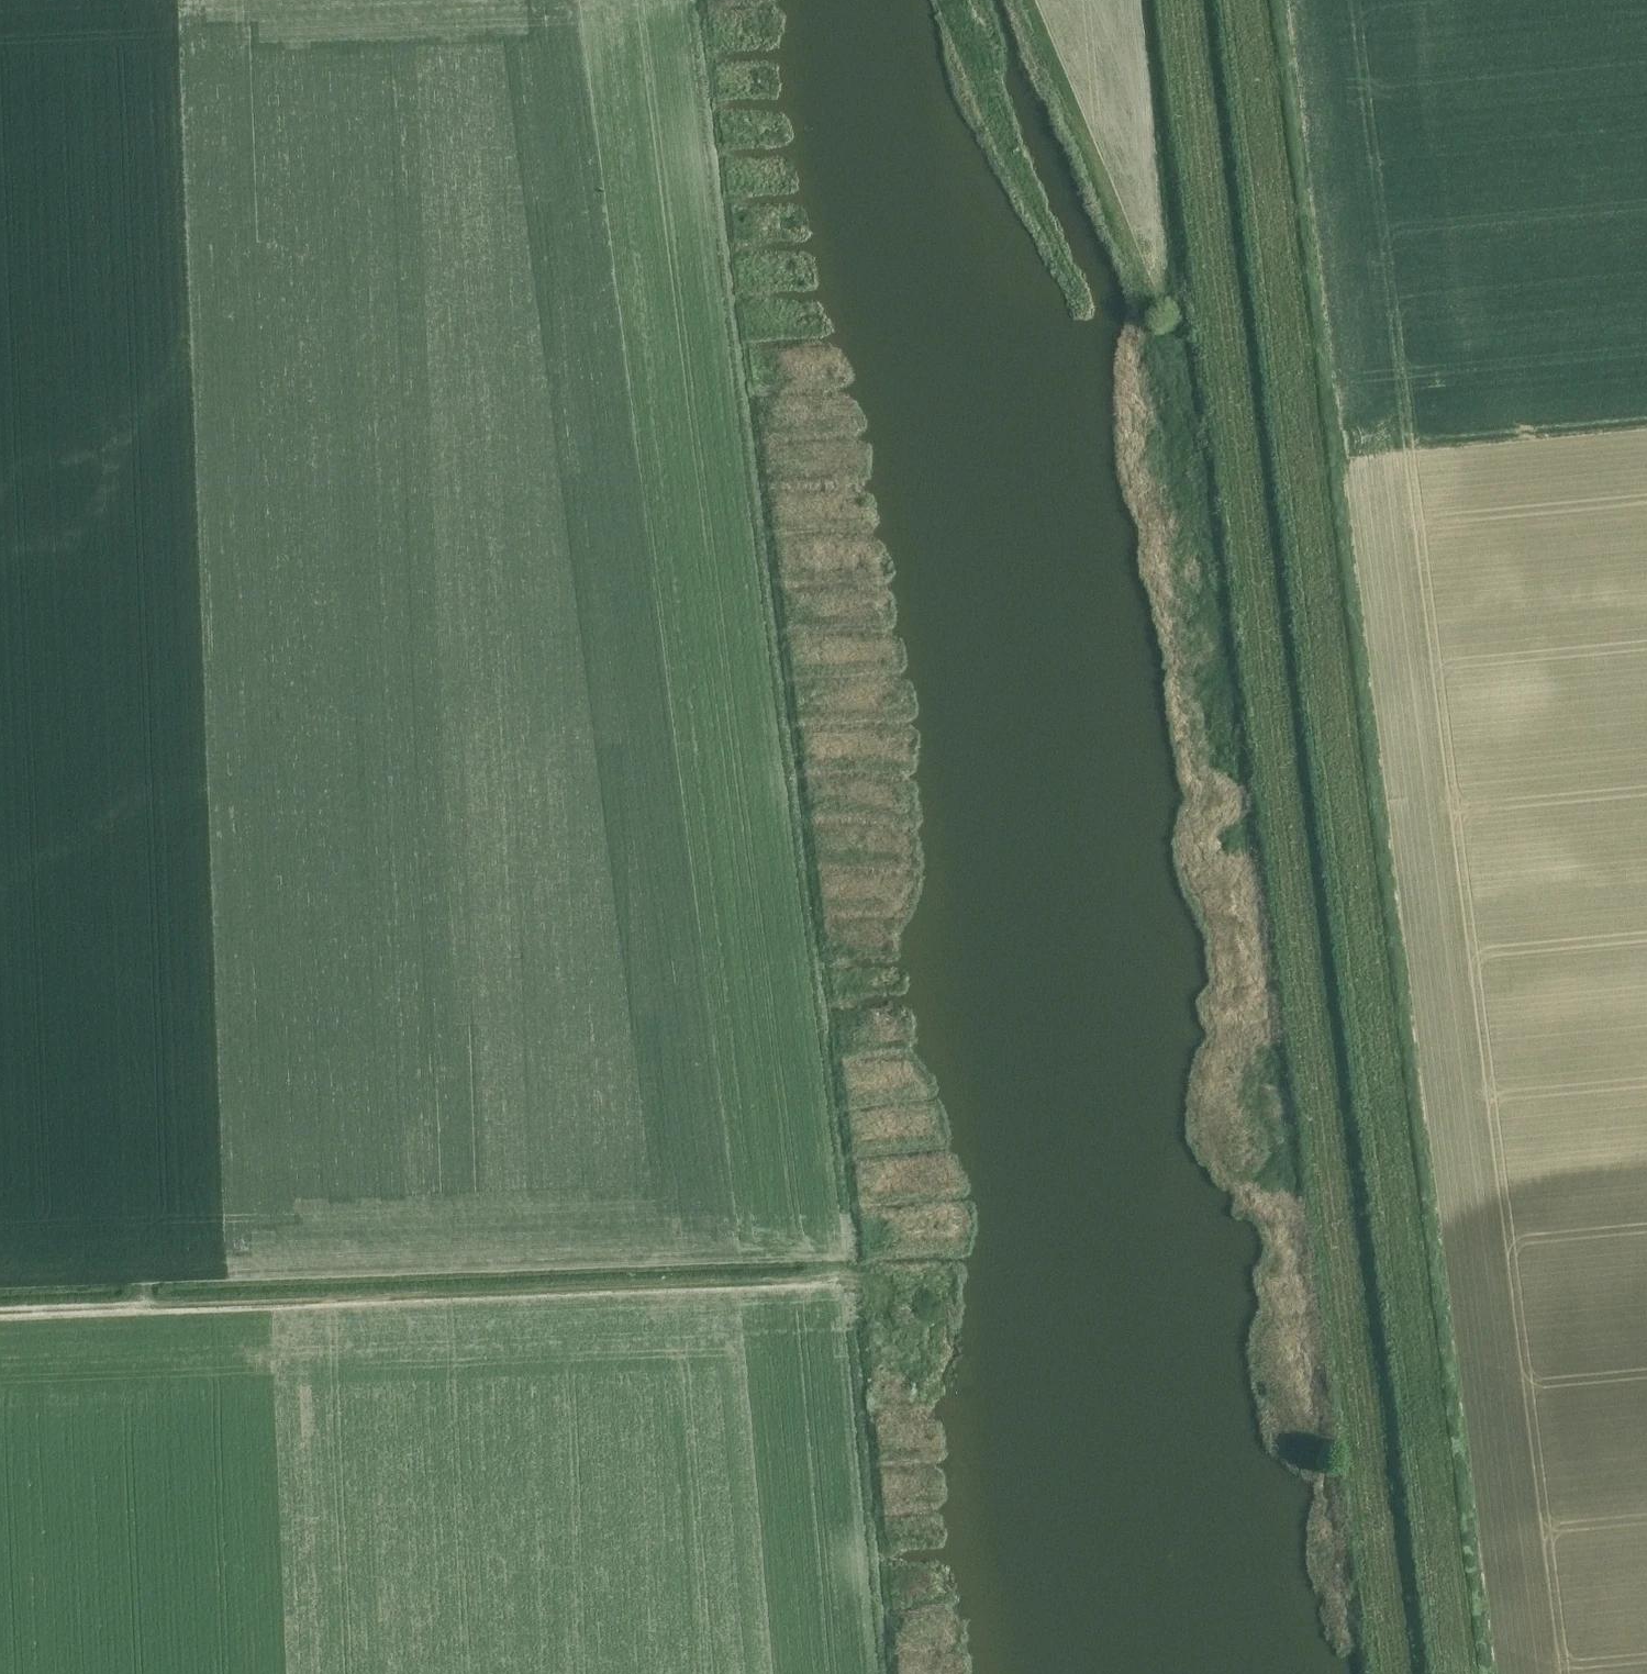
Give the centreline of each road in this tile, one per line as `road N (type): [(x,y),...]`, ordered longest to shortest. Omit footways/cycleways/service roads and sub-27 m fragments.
road 1 (track): [(0,1309),(819,1276)]

